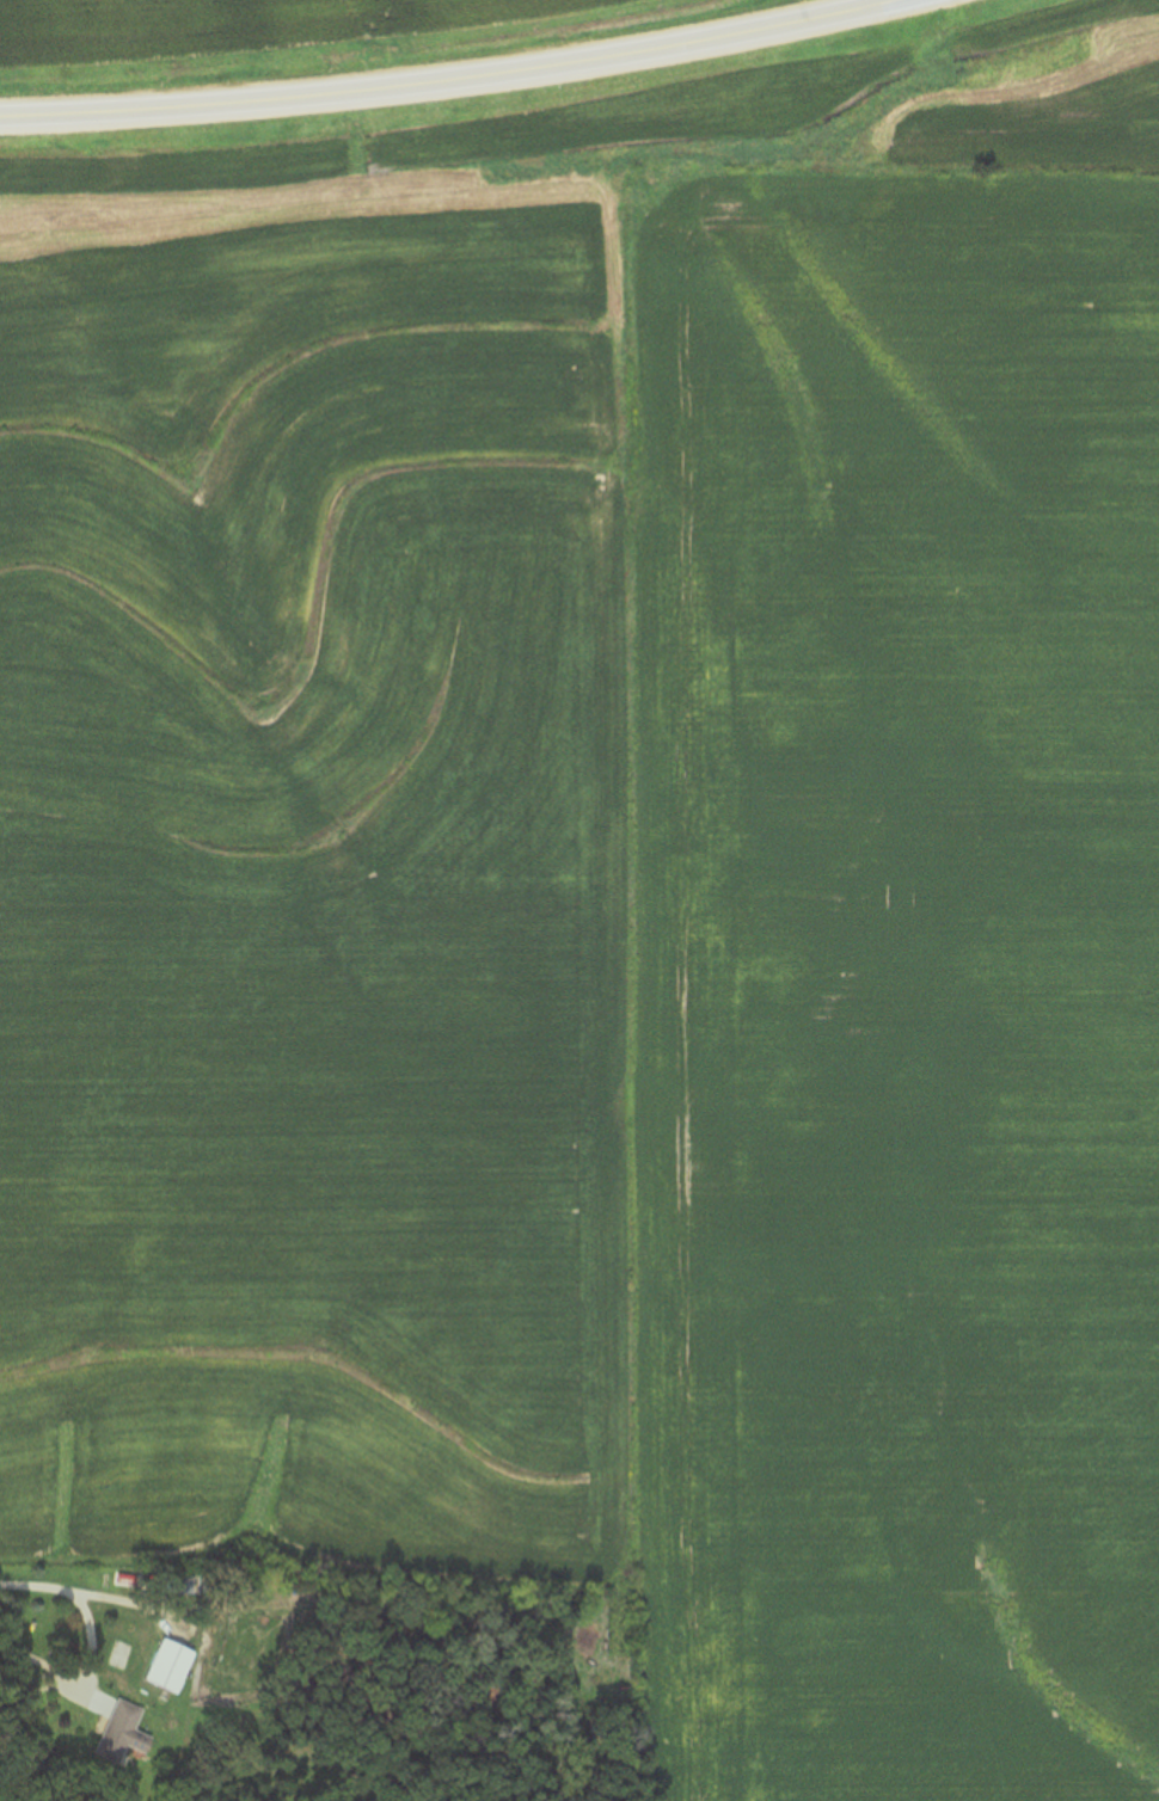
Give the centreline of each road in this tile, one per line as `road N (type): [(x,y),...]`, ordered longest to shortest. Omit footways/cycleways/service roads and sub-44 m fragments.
road 1 (primary): [(877,0),(485,73),(0,114)]

